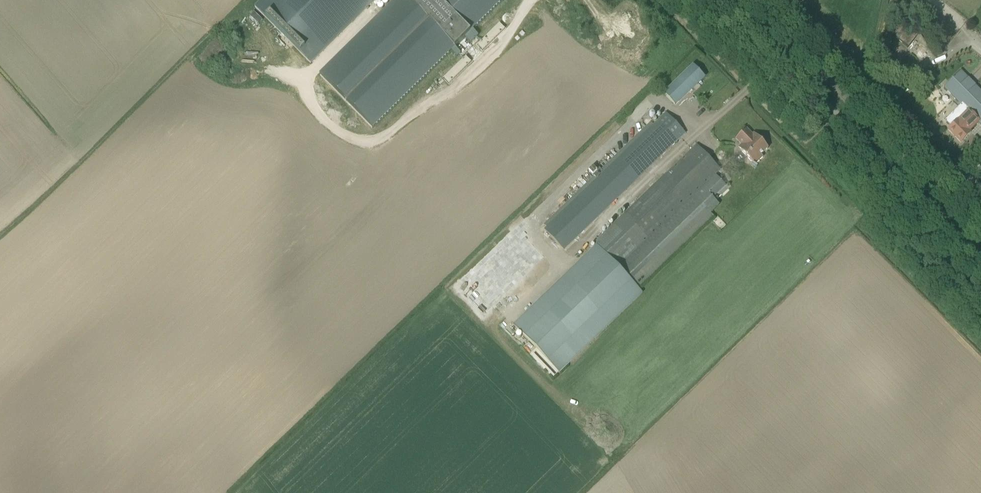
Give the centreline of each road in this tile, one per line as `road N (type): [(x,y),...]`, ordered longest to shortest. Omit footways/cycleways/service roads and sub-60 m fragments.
road 1 (tertiary): [(980,230),(753,0)]

